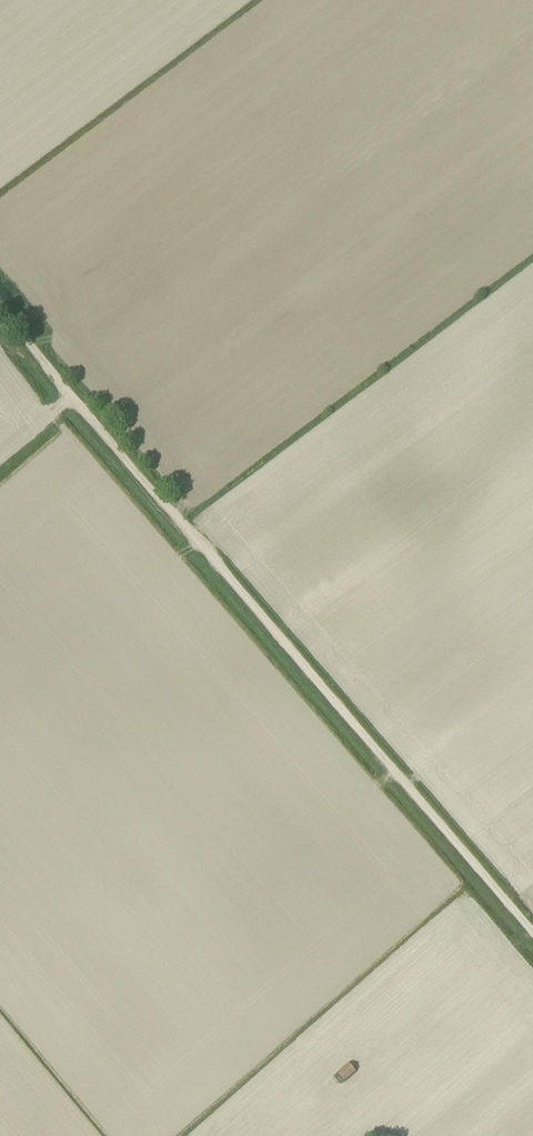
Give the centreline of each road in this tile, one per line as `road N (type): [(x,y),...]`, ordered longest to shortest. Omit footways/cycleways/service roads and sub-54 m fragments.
road 1 (track): [(0,314),(532,931)]

